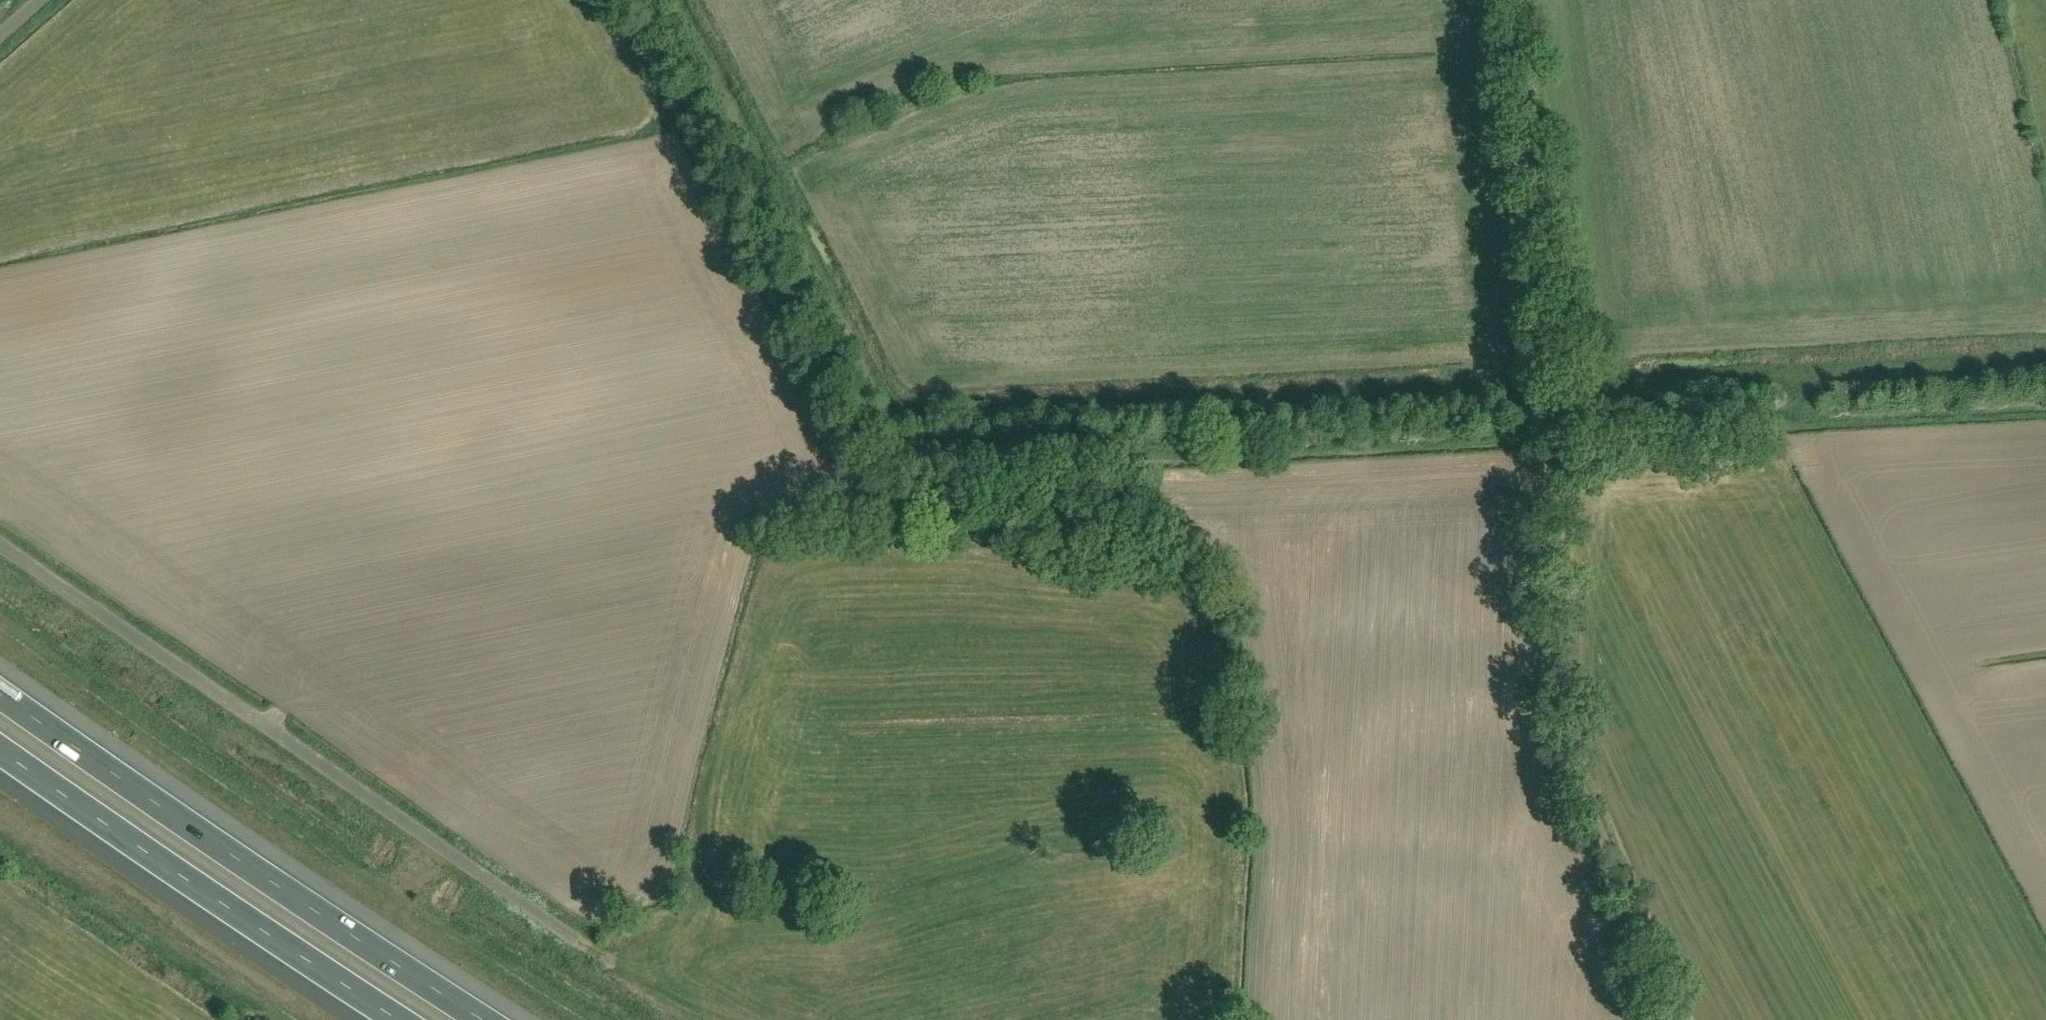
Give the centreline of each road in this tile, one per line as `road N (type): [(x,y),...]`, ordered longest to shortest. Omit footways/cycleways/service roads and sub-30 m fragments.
road 1 (track): [(1673,1019),(1565,753),(1557,703),(1560,400),(1513,0)]
road 2 (track): [(0,541),(577,944)]
road 3 (motorway): [(477,1019),(0,694)]
road 4 (motorway): [(0,751),(399,1019)]

